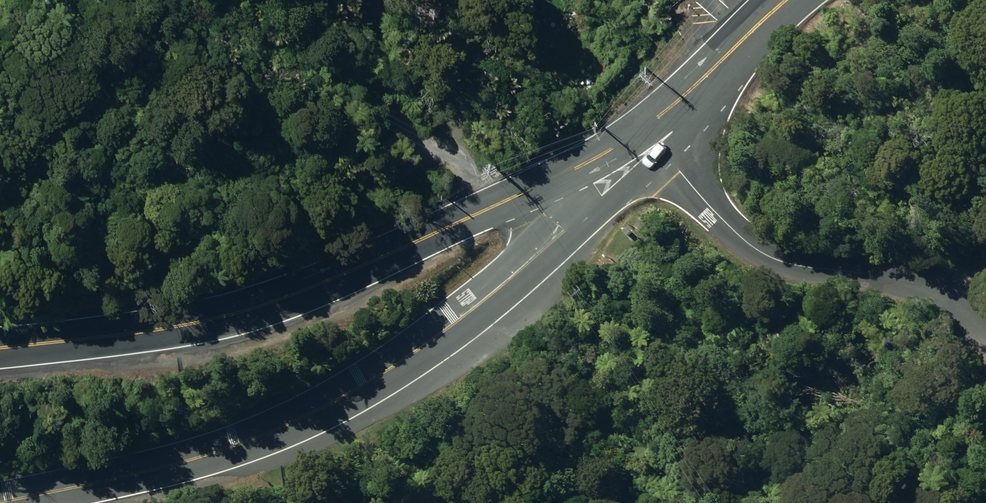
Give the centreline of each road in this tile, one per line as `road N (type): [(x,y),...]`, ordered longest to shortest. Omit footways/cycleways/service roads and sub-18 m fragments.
road 1 (secondary): [(562,230),(467,315),(336,402),(223,450),(0,501)]
road 2 (tertiary): [(0,347),(171,328),(264,305),(566,173)]
road 3 (residential): [(651,125),(680,172),(753,248),(784,264),(934,289),(961,305),(985,342)]
road 4 (secondary): [(651,125),(787,0)]

